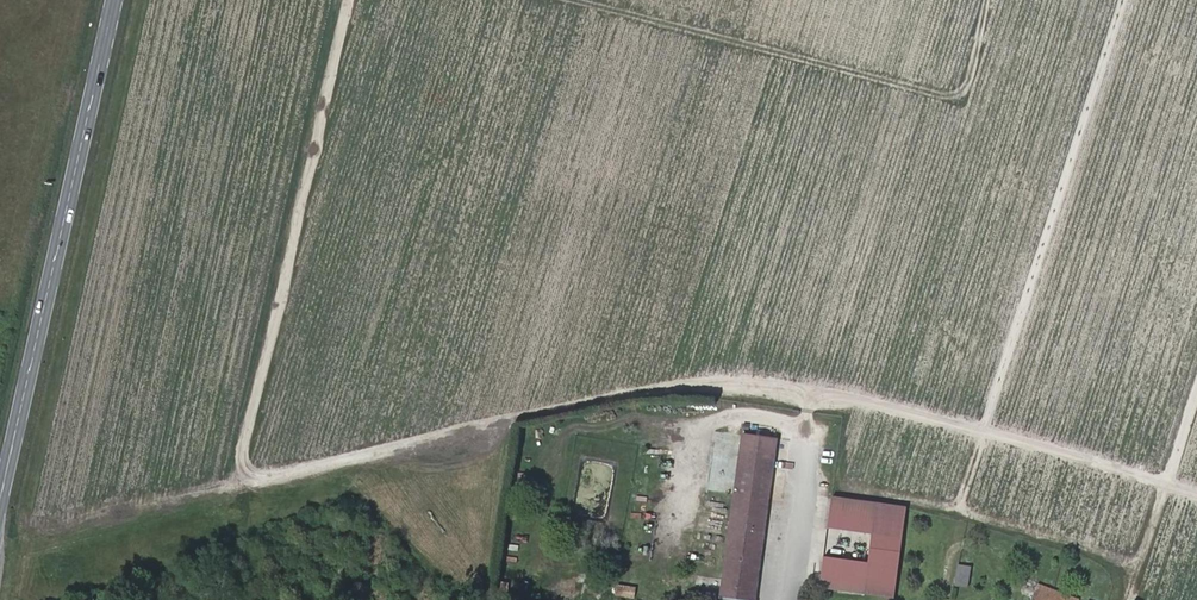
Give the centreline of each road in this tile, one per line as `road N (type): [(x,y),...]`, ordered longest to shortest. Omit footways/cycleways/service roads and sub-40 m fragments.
road 1 (track): [(347,0),(249,423),(247,480),(732,384),(810,391),(1196,494)]
road 2 (secondary): [(0,506),(114,0)]

